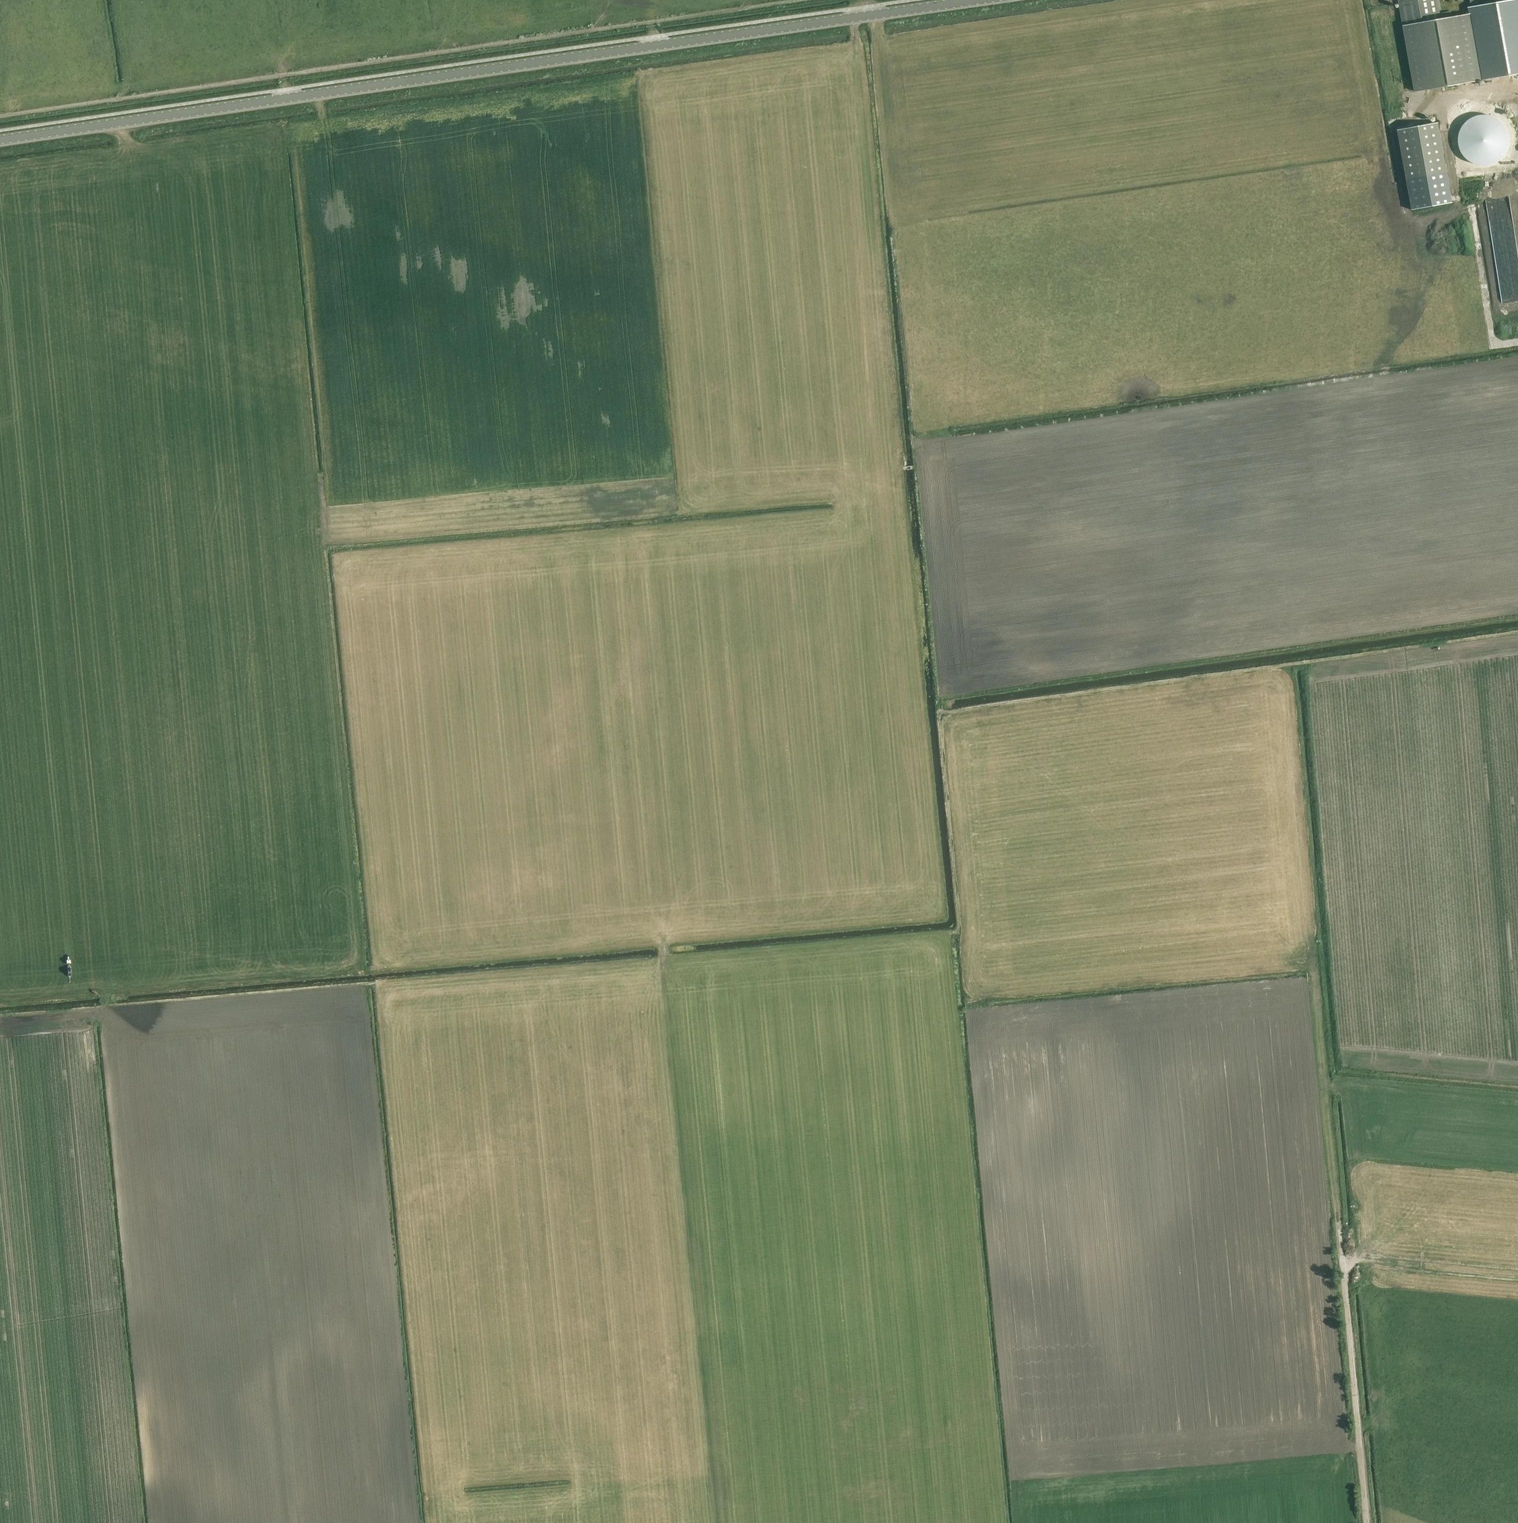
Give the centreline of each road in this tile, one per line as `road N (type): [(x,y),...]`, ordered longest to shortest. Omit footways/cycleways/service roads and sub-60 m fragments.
road 1 (tertiary): [(0,140),(969,0)]
road 2 (track): [(1368,1522),(1342,1246)]

